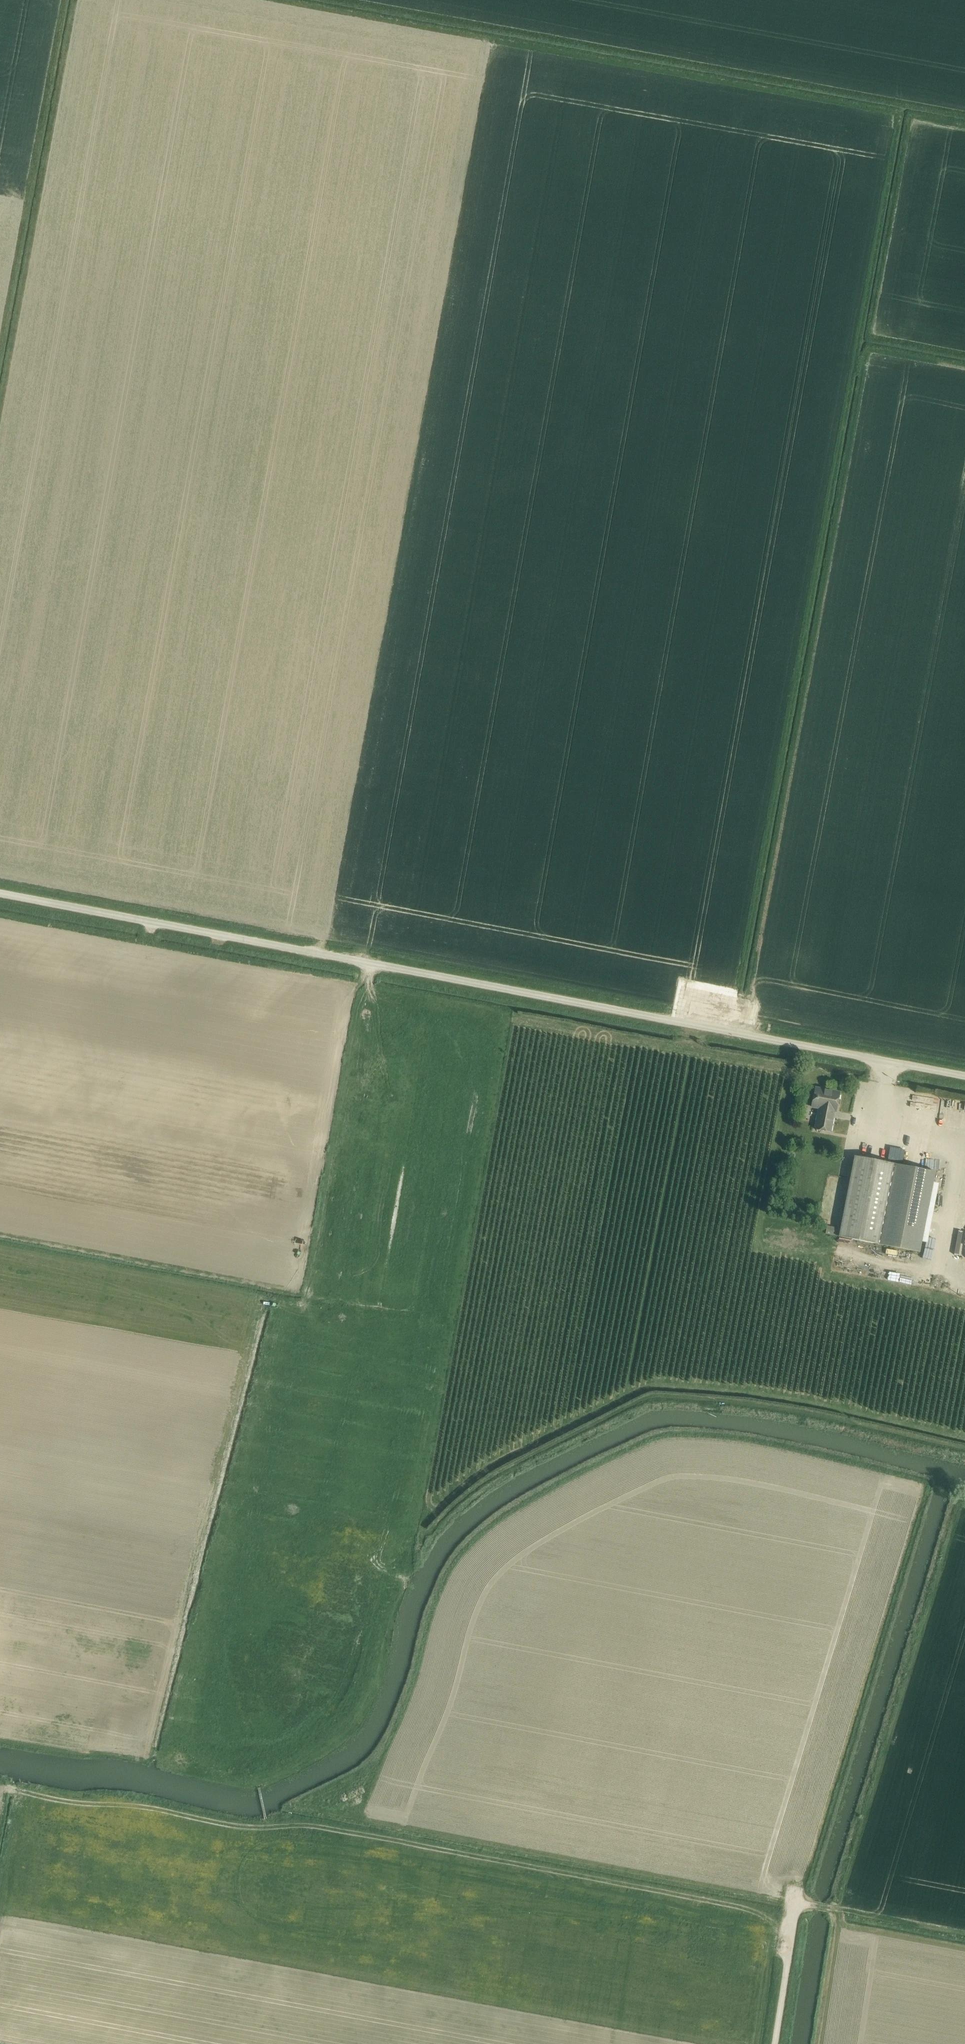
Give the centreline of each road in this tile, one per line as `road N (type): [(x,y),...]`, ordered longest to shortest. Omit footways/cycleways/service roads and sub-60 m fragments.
road 1 (unclassified): [(964,1077),(0,893)]
road 2 (unclassified): [(775,2043),(798,1902)]

